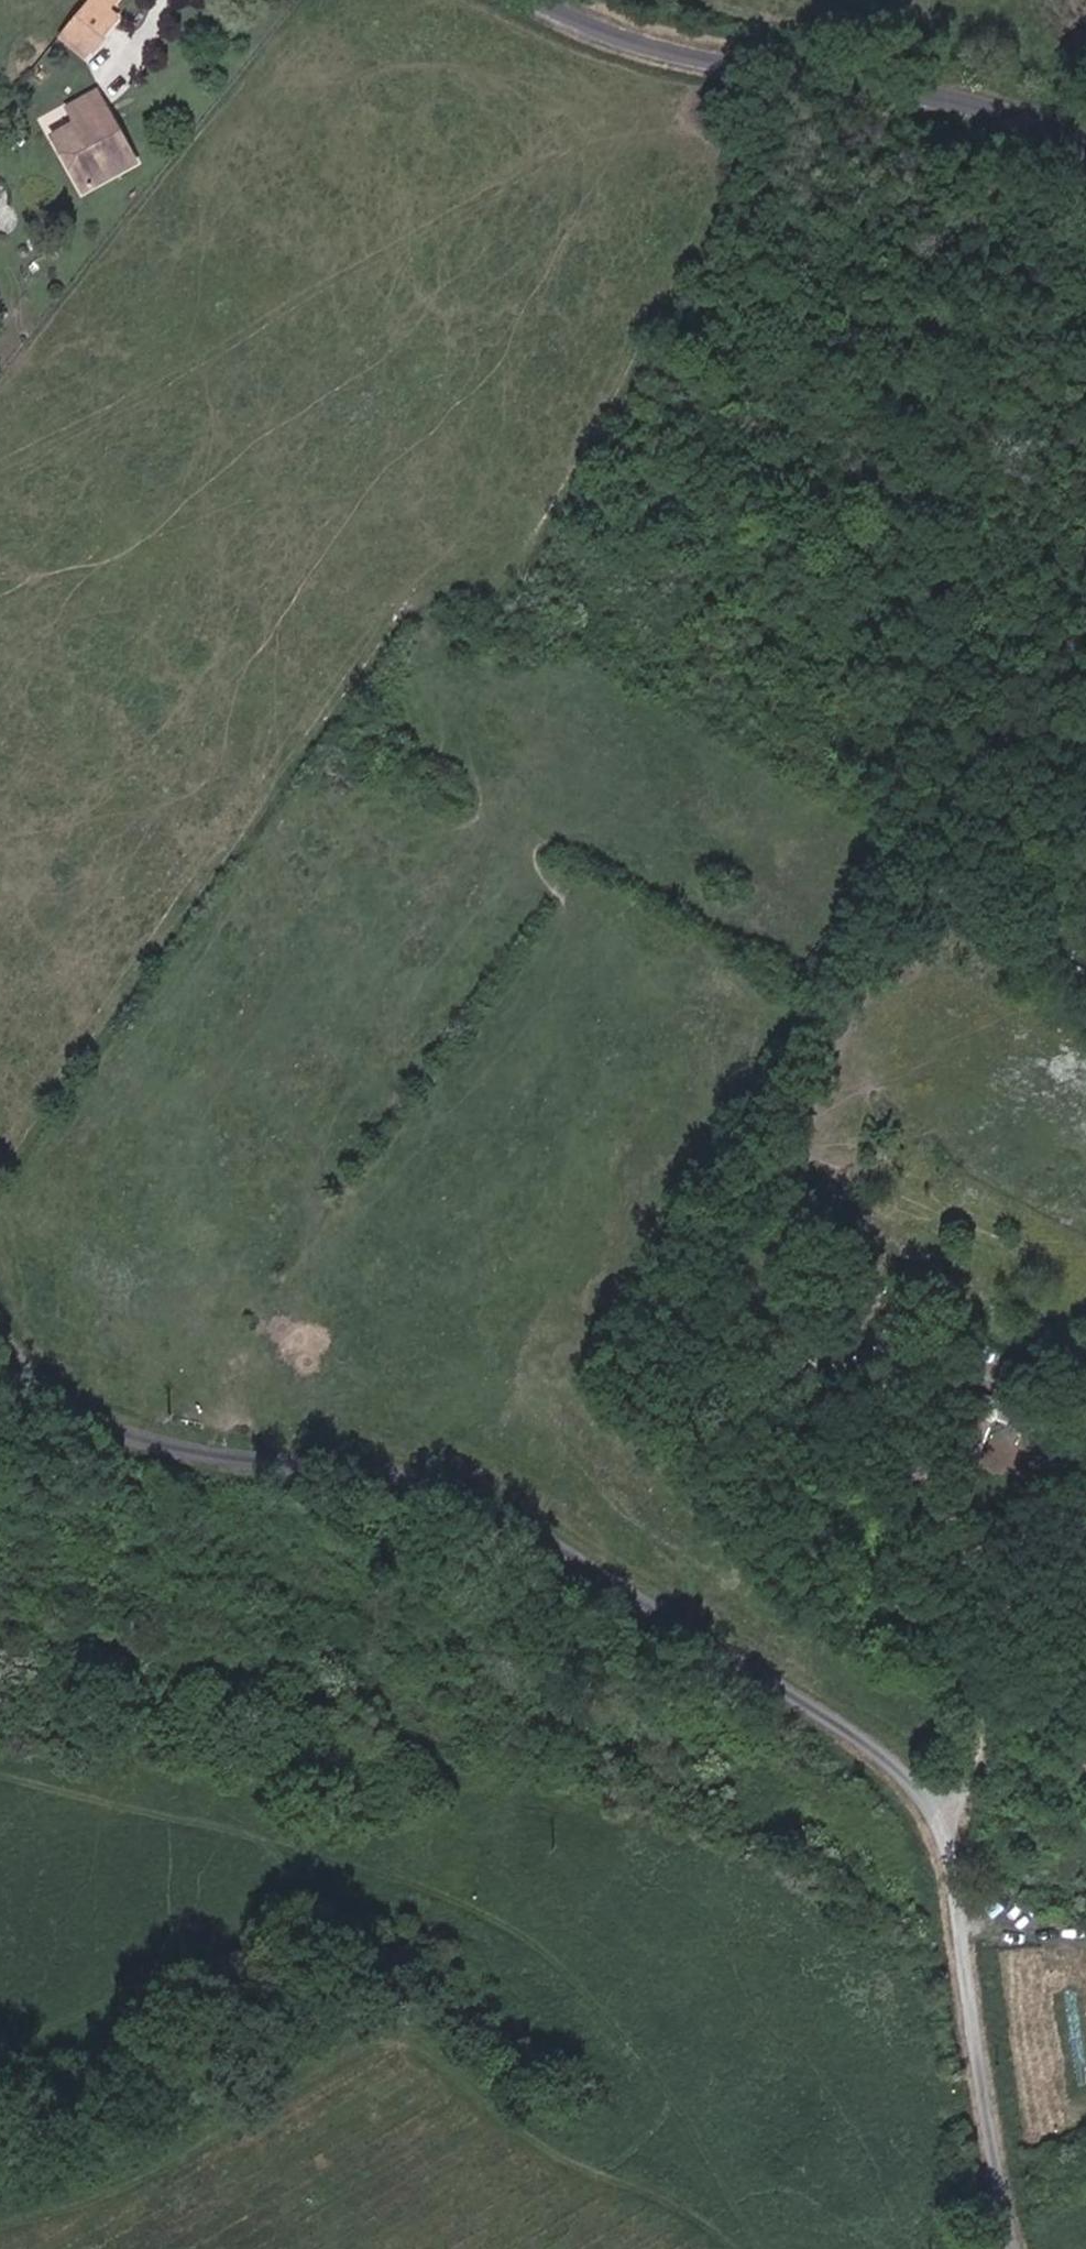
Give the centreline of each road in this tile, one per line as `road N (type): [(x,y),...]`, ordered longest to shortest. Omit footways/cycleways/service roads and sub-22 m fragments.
road 1 (unclassified): [(1019,2248),(949,1857),(935,1807),(902,1771),(577,1566),(460,1515),(168,1447),(111,1421),(0,1306)]
road 2 (unclassified): [(1085,142),(953,98),(712,59),(536,0)]

